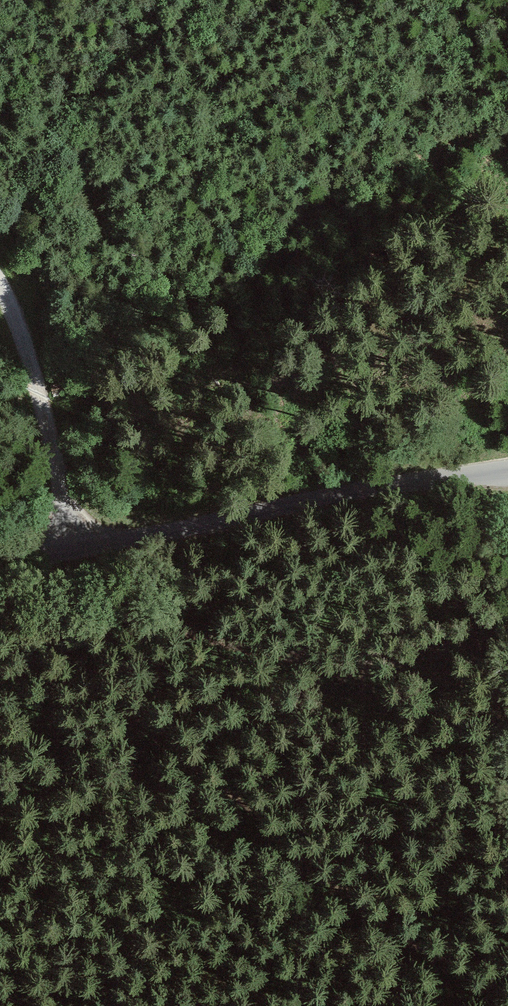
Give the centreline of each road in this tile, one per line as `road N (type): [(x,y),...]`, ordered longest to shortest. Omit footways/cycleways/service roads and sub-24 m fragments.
road 1 (track): [(502,1005),(357,935),(0,626)]
road 2 (tertiary): [(0,559),(507,471)]
road 3 (track): [(71,542),(15,324),(0,300)]

